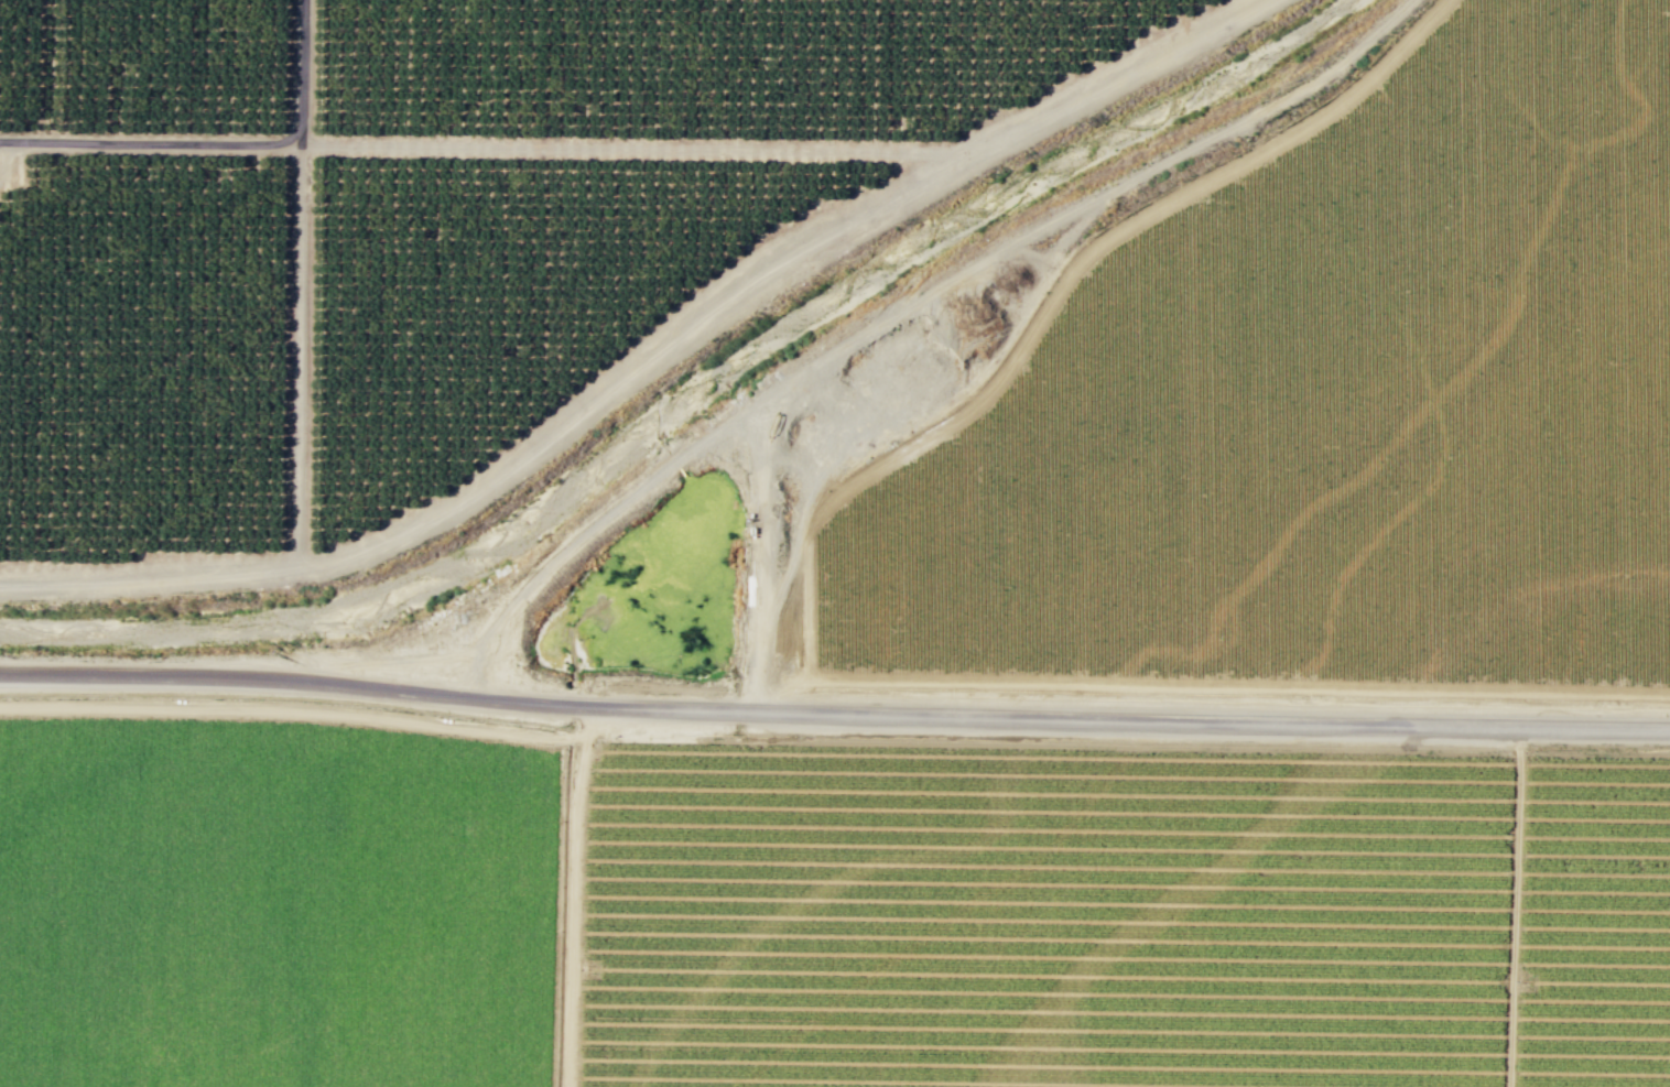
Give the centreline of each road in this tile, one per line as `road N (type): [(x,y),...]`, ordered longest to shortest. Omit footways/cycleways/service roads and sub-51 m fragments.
road 1 (residential): [(1669,729),(753,711),(595,706),(316,680),(0,677)]
road 2 (track): [(912,192),(823,225),(716,295),(471,498),(349,558),(295,569),(0,588)]
road 3 (track): [(1669,695),(757,681)]
road 4 (track): [(301,143),(980,153)]
road 5 (track): [(879,323),(1312,81),(1412,0)]
road 6 (track): [(753,711),(764,398),(879,323),(920,269),(924,238),(912,192)]
road 7 (track): [(585,738),(286,708),(0,704)]
road 8 (track): [(302,0),(295,569)]
road 9 (track): [(764,398),(540,576),(480,643),(478,695)]
road 10 (track): [(912,192),(1264,0)]
road 11 (track): [(595,706),(581,761),(567,1086)]
road 12 (track): [(1517,727),(1507,1086)]
road 13 (track): [(553,1086),(563,737)]
road 14 (track): [(0,143),(301,143)]
road 15 (track): [(480,643),(316,680)]

